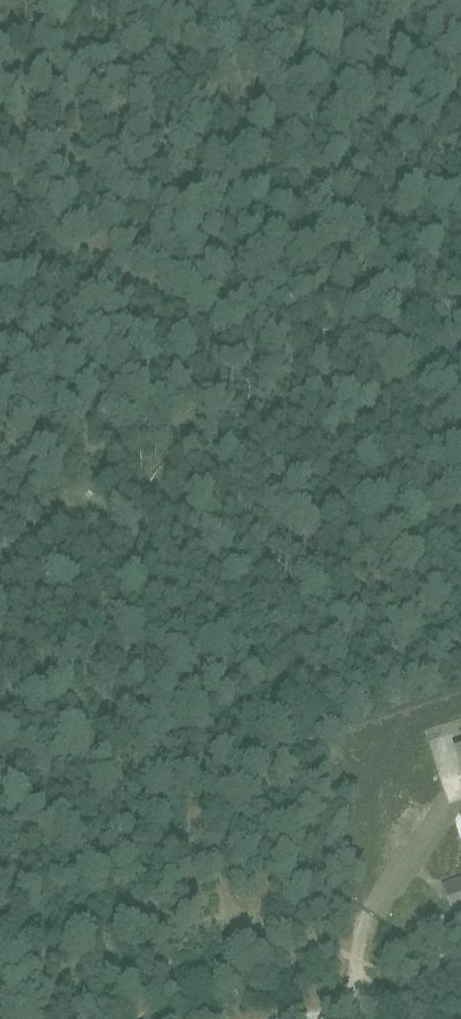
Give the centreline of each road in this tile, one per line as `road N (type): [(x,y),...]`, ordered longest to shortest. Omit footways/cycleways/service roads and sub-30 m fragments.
road 1 (track): [(449,796),(361,929),(354,969),(360,993),(380,1006)]
road 2 (unclassified): [(460,984),(291,1018)]

